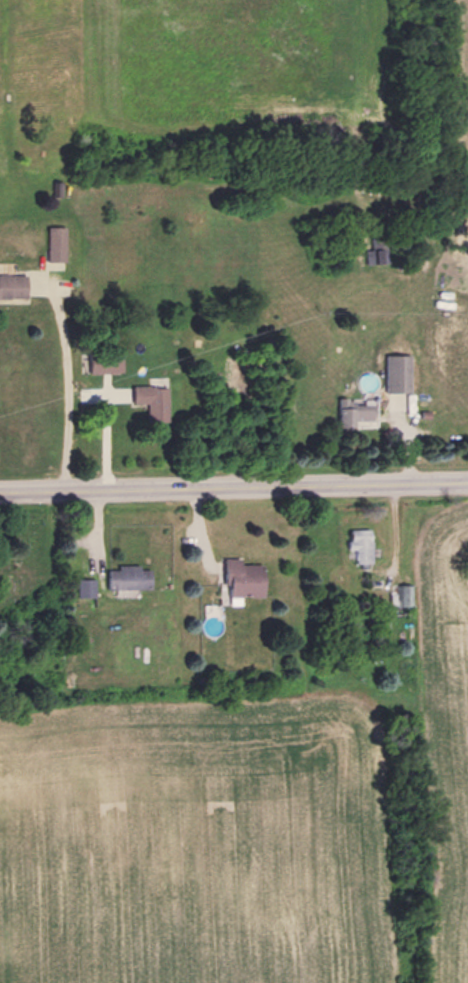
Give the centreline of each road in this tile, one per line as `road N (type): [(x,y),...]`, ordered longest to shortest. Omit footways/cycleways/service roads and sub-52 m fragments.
road 1 (tertiary): [(0,490),(467,482)]

